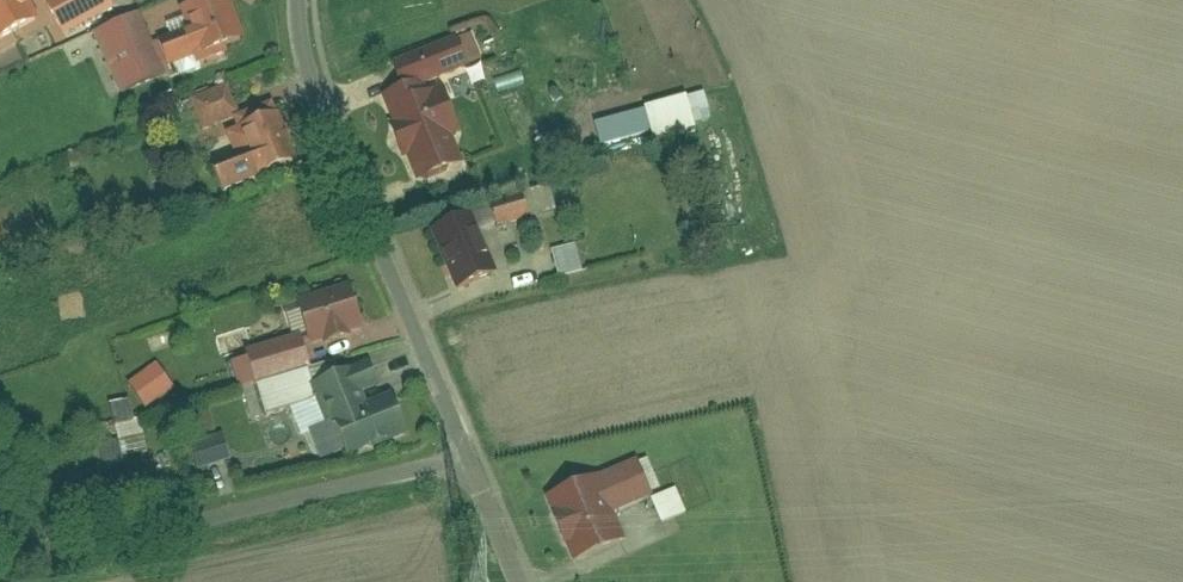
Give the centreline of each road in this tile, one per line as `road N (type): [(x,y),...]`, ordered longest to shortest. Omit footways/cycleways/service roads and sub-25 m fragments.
road 1 (residential): [(304,0),(307,78),(468,458)]
road 2 (unclassified): [(0,562),(468,458)]
road 3 (residential): [(468,458),(522,581)]

